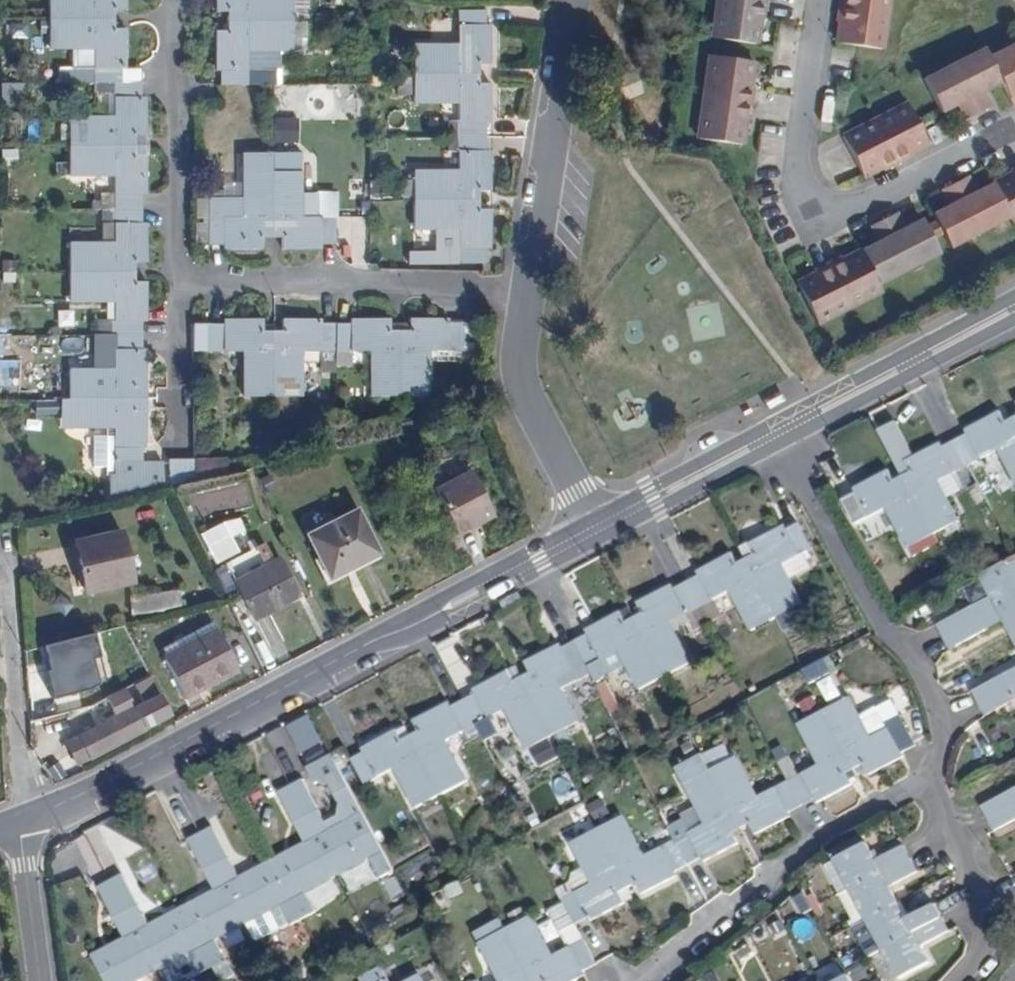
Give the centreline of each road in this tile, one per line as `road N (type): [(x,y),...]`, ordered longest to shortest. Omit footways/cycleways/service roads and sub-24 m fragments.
road 1 (residential): [(818,0),(796,159),(798,187),(811,205),(832,211),(865,203),(1014,131)]
road 2 (residential): [(783,442),(880,622),(914,660),(939,708),(944,731),(927,776)]
road 3 (tertiary): [(348,654),(20,821)]
road 4 (residential): [(927,776),(782,862),(639,980)]
road 5 (residential): [(178,281),(529,291)]
road 6 (residential): [(529,291),(574,0)]
road 7 (residential): [(176,0),(178,281)]
road 8 (tertiary): [(348,654),(469,608),(602,537)]
road 9 (tertiary): [(592,520),(348,654)]
road 10 (tertiary): [(1014,296),(773,424)]
road 11 (tertiary): [(783,442),(1014,319)]
road 12 (residential): [(592,520),(521,384),(529,291)]
road 13 (residential): [(927,776),(987,919),(983,946),(957,980)]
road 14 (tertiary): [(773,424),(592,520)]
road 15 (tertiary): [(602,537),(783,442)]
road 16 (residential): [(178,281),(180,444)]
road 17 (residential): [(40,980),(20,821)]

